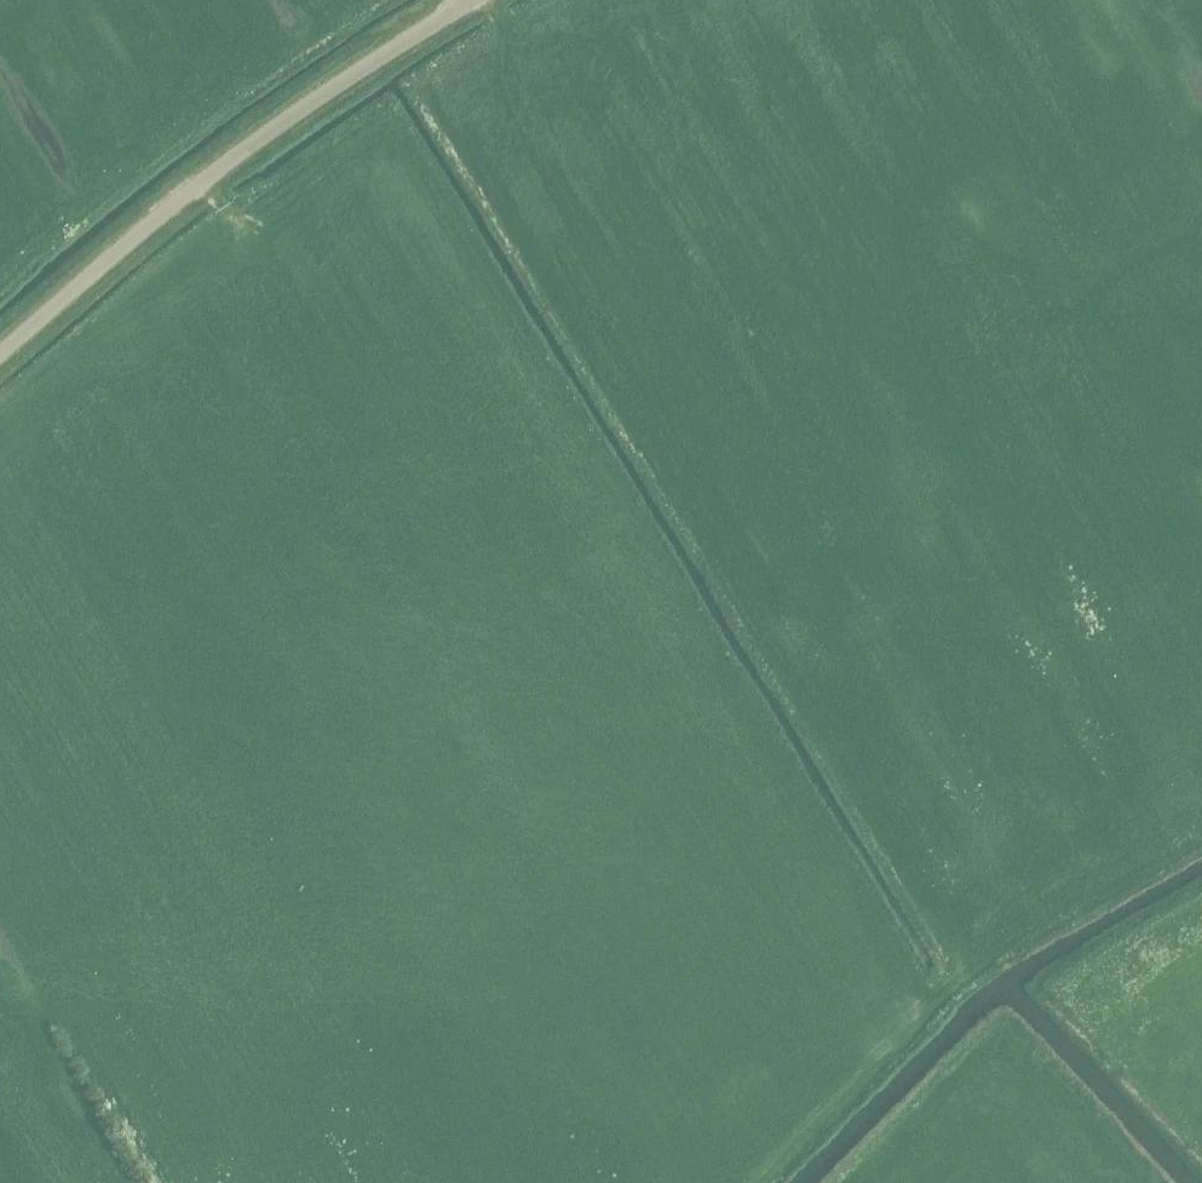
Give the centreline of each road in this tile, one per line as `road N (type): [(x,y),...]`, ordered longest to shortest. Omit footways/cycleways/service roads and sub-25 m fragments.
road 1 (unclassified): [(0,352),(270,129),(465,0)]

